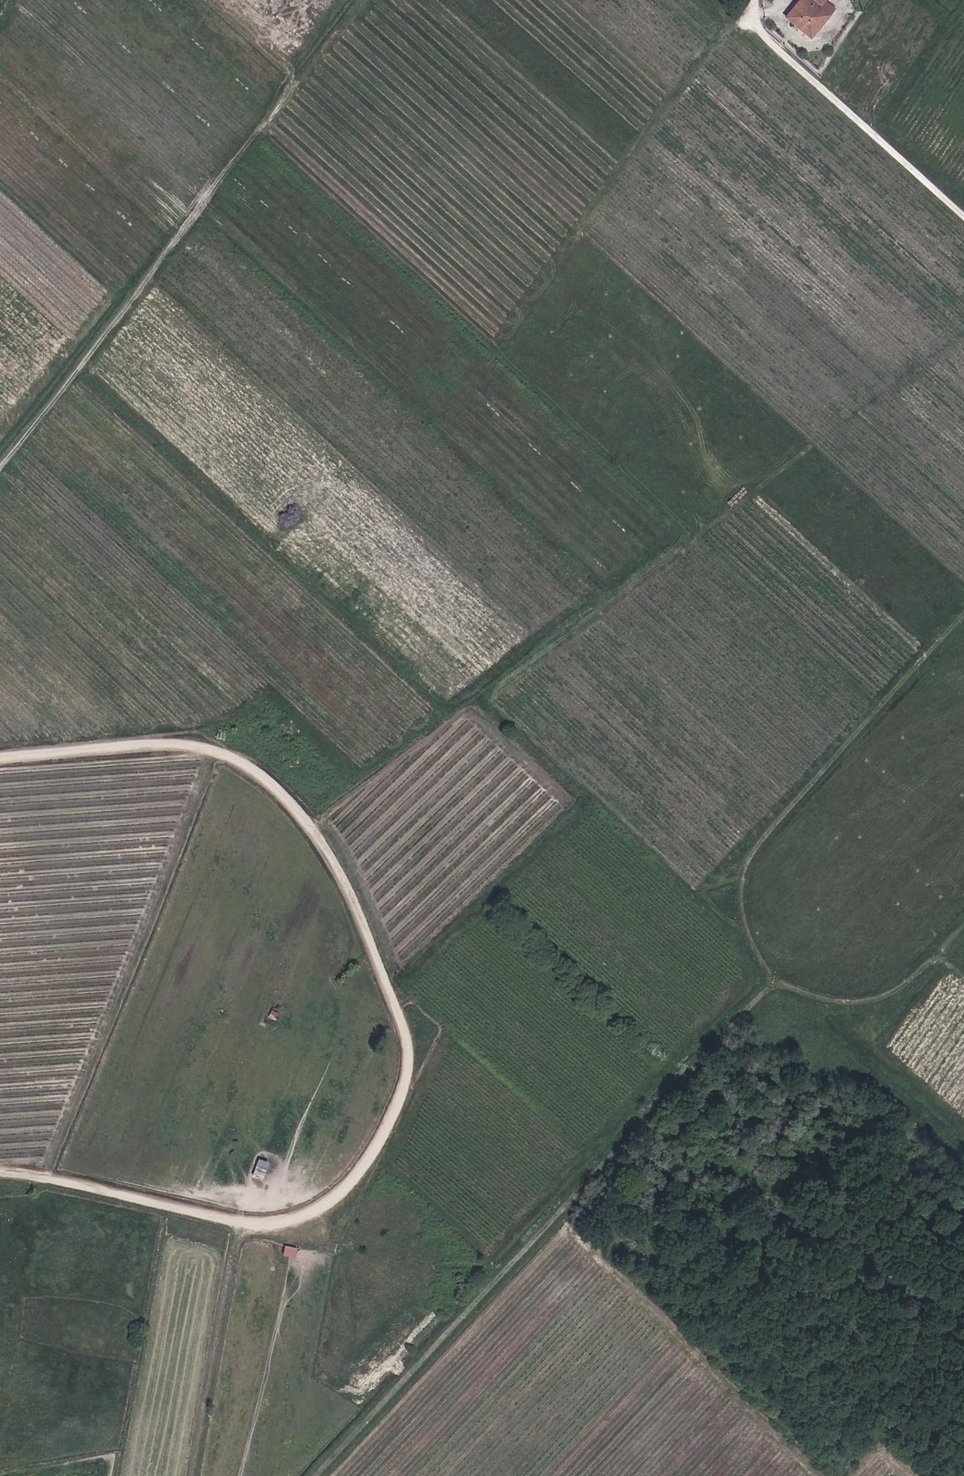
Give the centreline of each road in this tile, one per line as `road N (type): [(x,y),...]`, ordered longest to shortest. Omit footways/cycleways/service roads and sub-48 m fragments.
road 1 (unclassified): [(757,0),(749,22),(963,217)]

